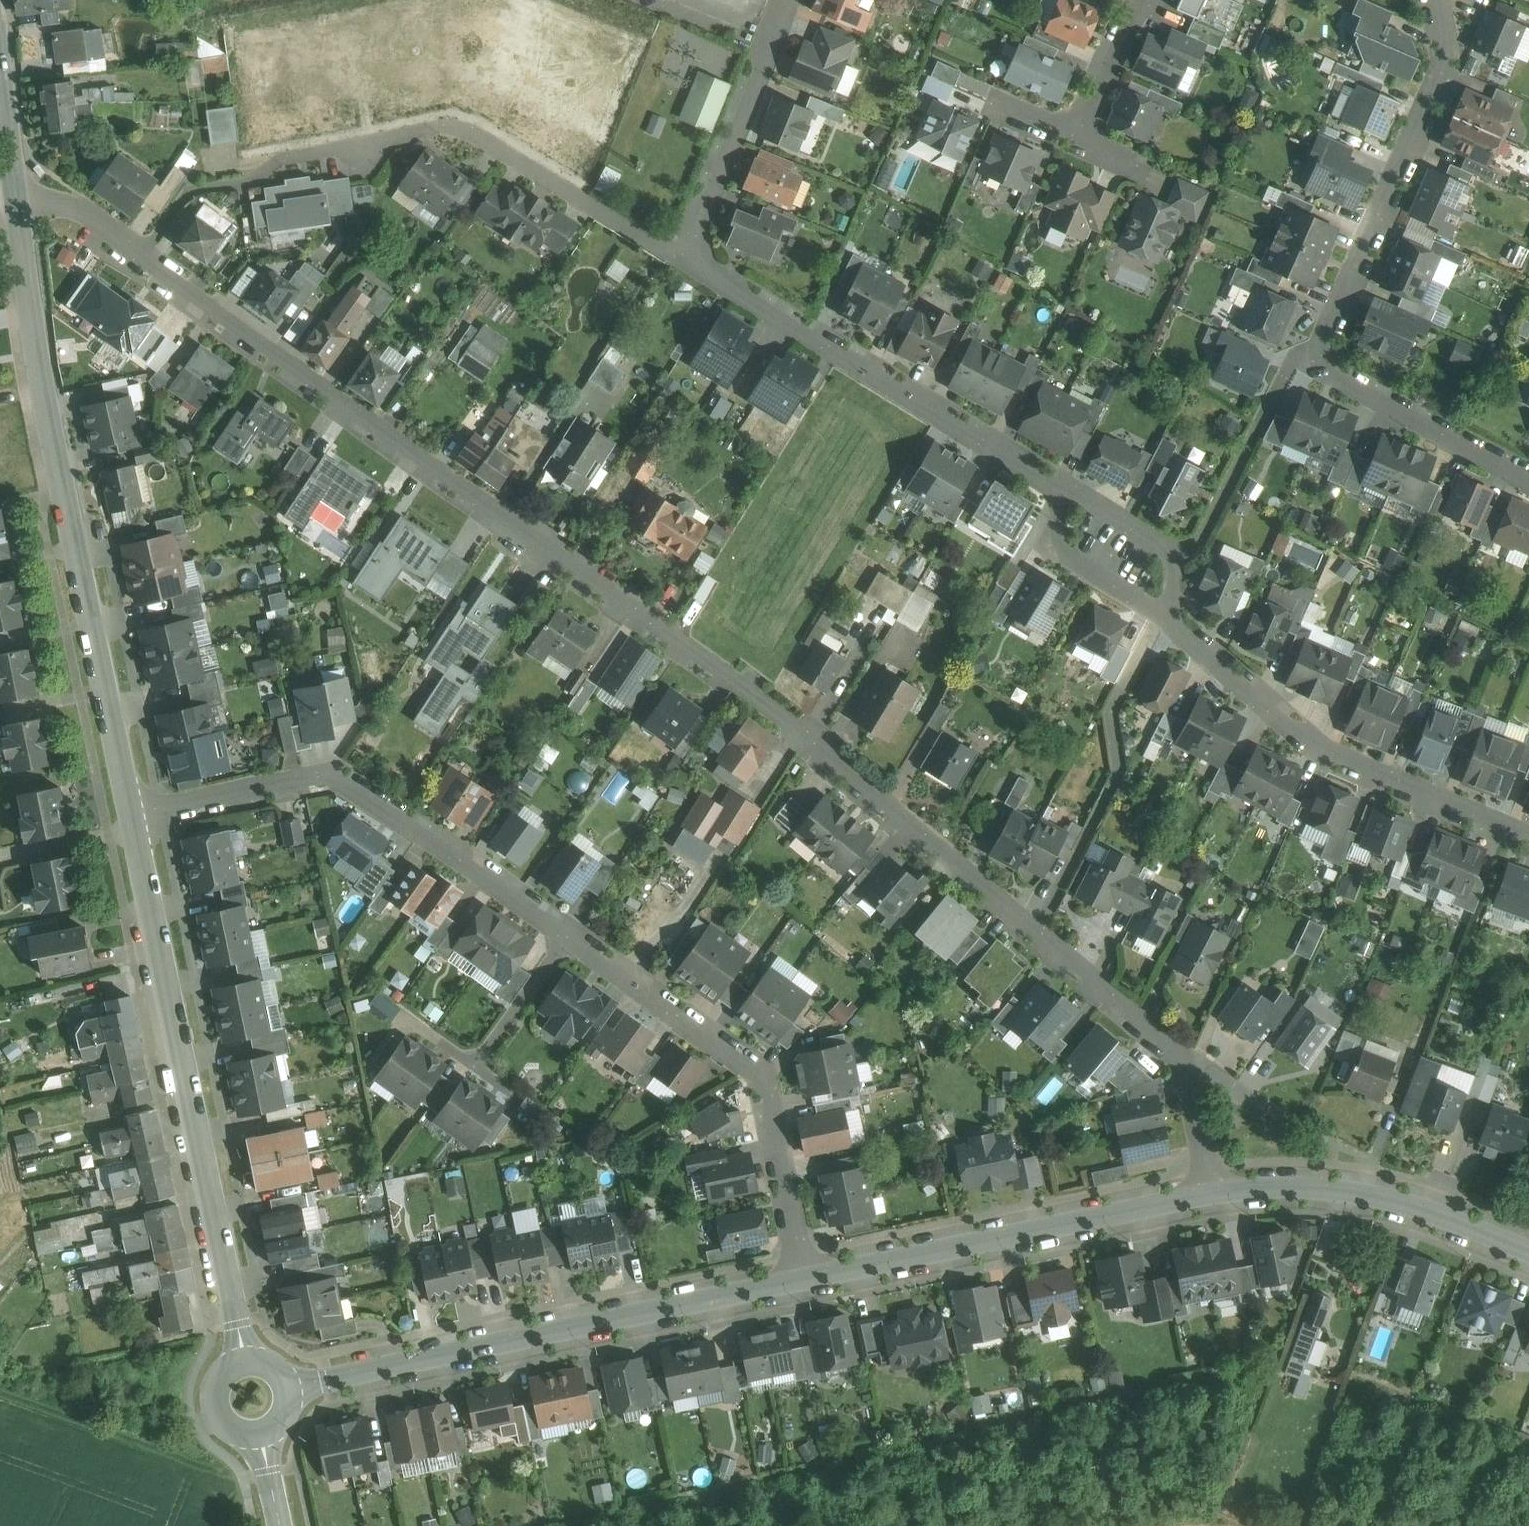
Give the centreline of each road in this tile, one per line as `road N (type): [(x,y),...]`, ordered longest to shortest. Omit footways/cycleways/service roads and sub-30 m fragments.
road 1 (residential): [(1216,1194),(1182,1050),(1033,933),(756,693),(74,205),(17,194)]
road 2 (residential): [(1436,0),(1445,47),(1317,363),(1528,486)]
road 3 (tertiary): [(17,194),(50,421),(131,814)]
road 4 (tertiary): [(131,814),(242,1350)]
road 5 (residential): [(194,190),(248,183),(262,168),(461,128),(681,259)]
road 6 (residential): [(300,1388),(812,1280)]
road 7 (residential): [(131,814),(323,776),(357,785),(571,936)]
road 8 (residential): [(571,936),(767,1074),(812,1280)]
road 9 (residential): [(681,259),(1054,478)]
road 10 (residential): [(1528,839),(1311,745),(1179,626)]
road 11 (residential): [(812,1280),(1216,1194)]
road 12 (residential): [(1216,1194),(1317,1187),(1386,1195),(1528,1252)]
road 13 (residential): [(790,0),(681,259)]
road 14 (residential): [(1054,478),(1060,555),(1179,626)]
road 15 (residential): [(1054,478),(1177,557),(1179,626)]
road 16 (residential): [(478,1066),(571,936)]
road 17 (residential): [(1154,0),(1083,142)]
road 18 (tertiary): [(242,1350),(221,1362),(207,1400),(225,1432),(263,1441)]
road 19 (tertiary): [(0,60),(17,194)]

